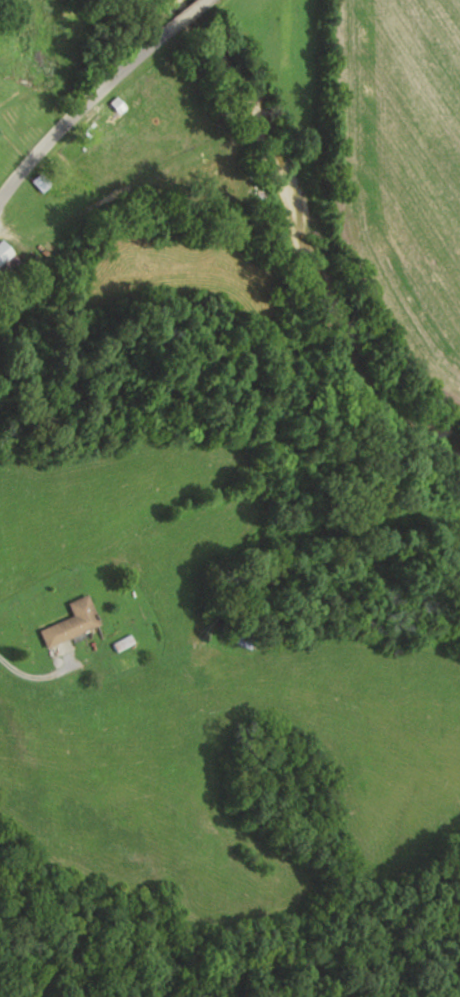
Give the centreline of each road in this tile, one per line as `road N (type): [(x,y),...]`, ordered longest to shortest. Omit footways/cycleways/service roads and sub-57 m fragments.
road 1 (residential): [(0,198),(203,0)]

